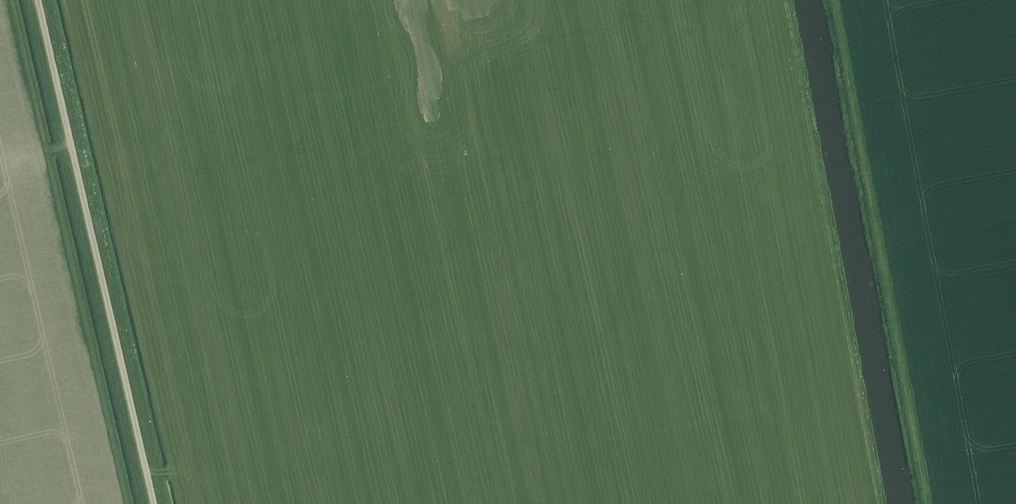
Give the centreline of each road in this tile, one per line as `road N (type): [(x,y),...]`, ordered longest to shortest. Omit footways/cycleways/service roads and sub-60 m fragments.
road 1 (unclassified): [(152,503),(36,0)]

